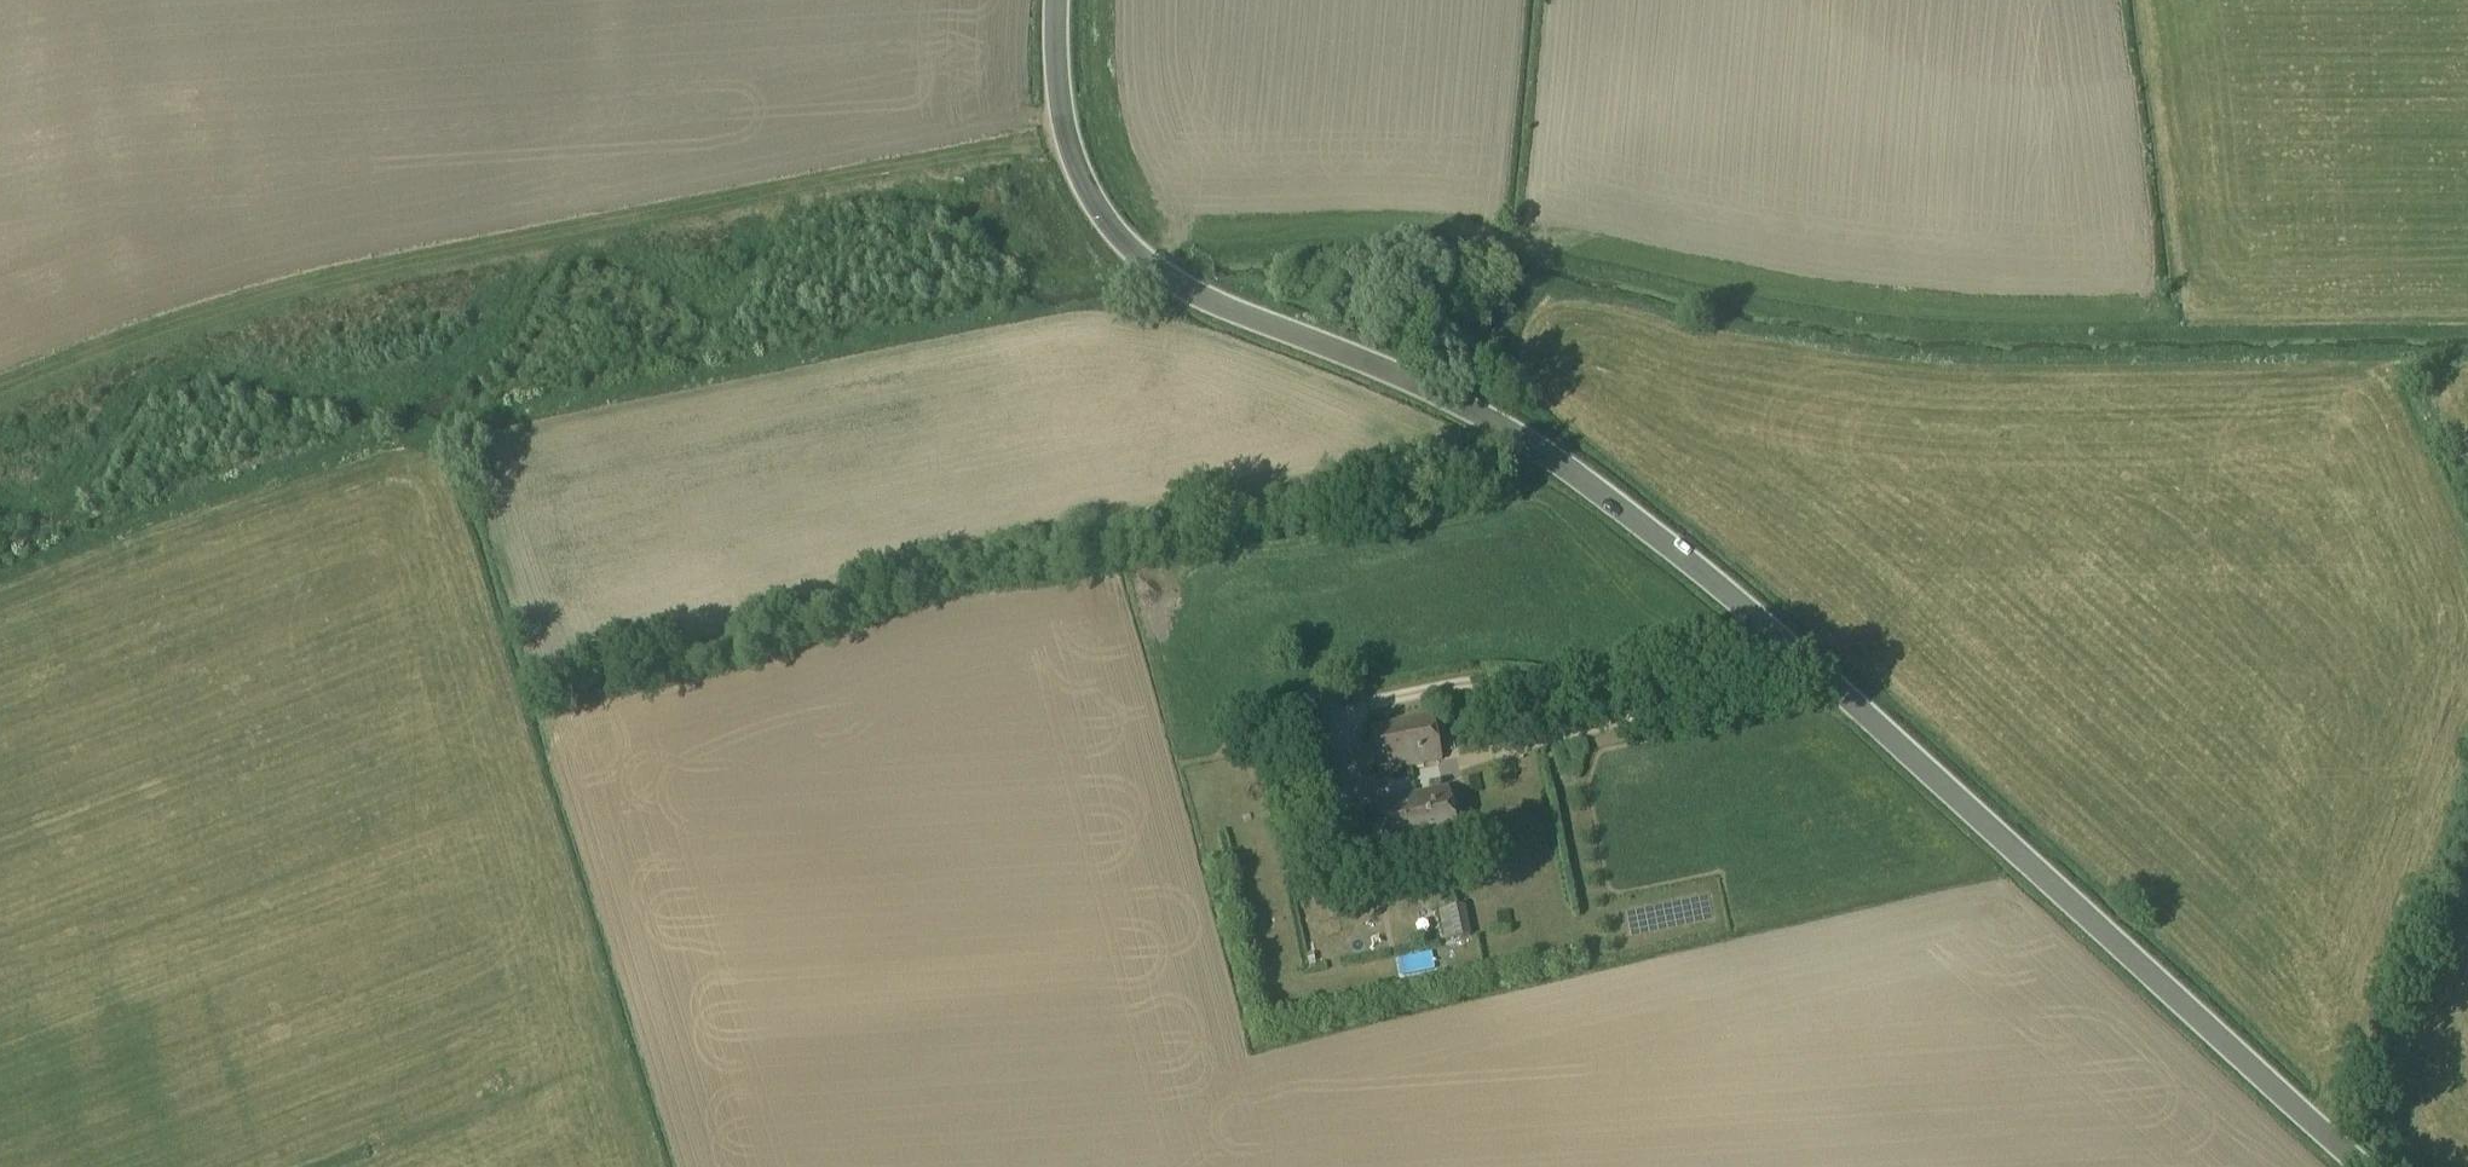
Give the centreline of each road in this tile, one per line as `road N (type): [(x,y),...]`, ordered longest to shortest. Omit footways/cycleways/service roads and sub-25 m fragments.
road 1 (unclassified): [(2361,1166),(1798,656),(1635,521),(1485,418),(1207,301),(1136,255),(1104,220),(1072,159),(1059,100),(1057,0)]

